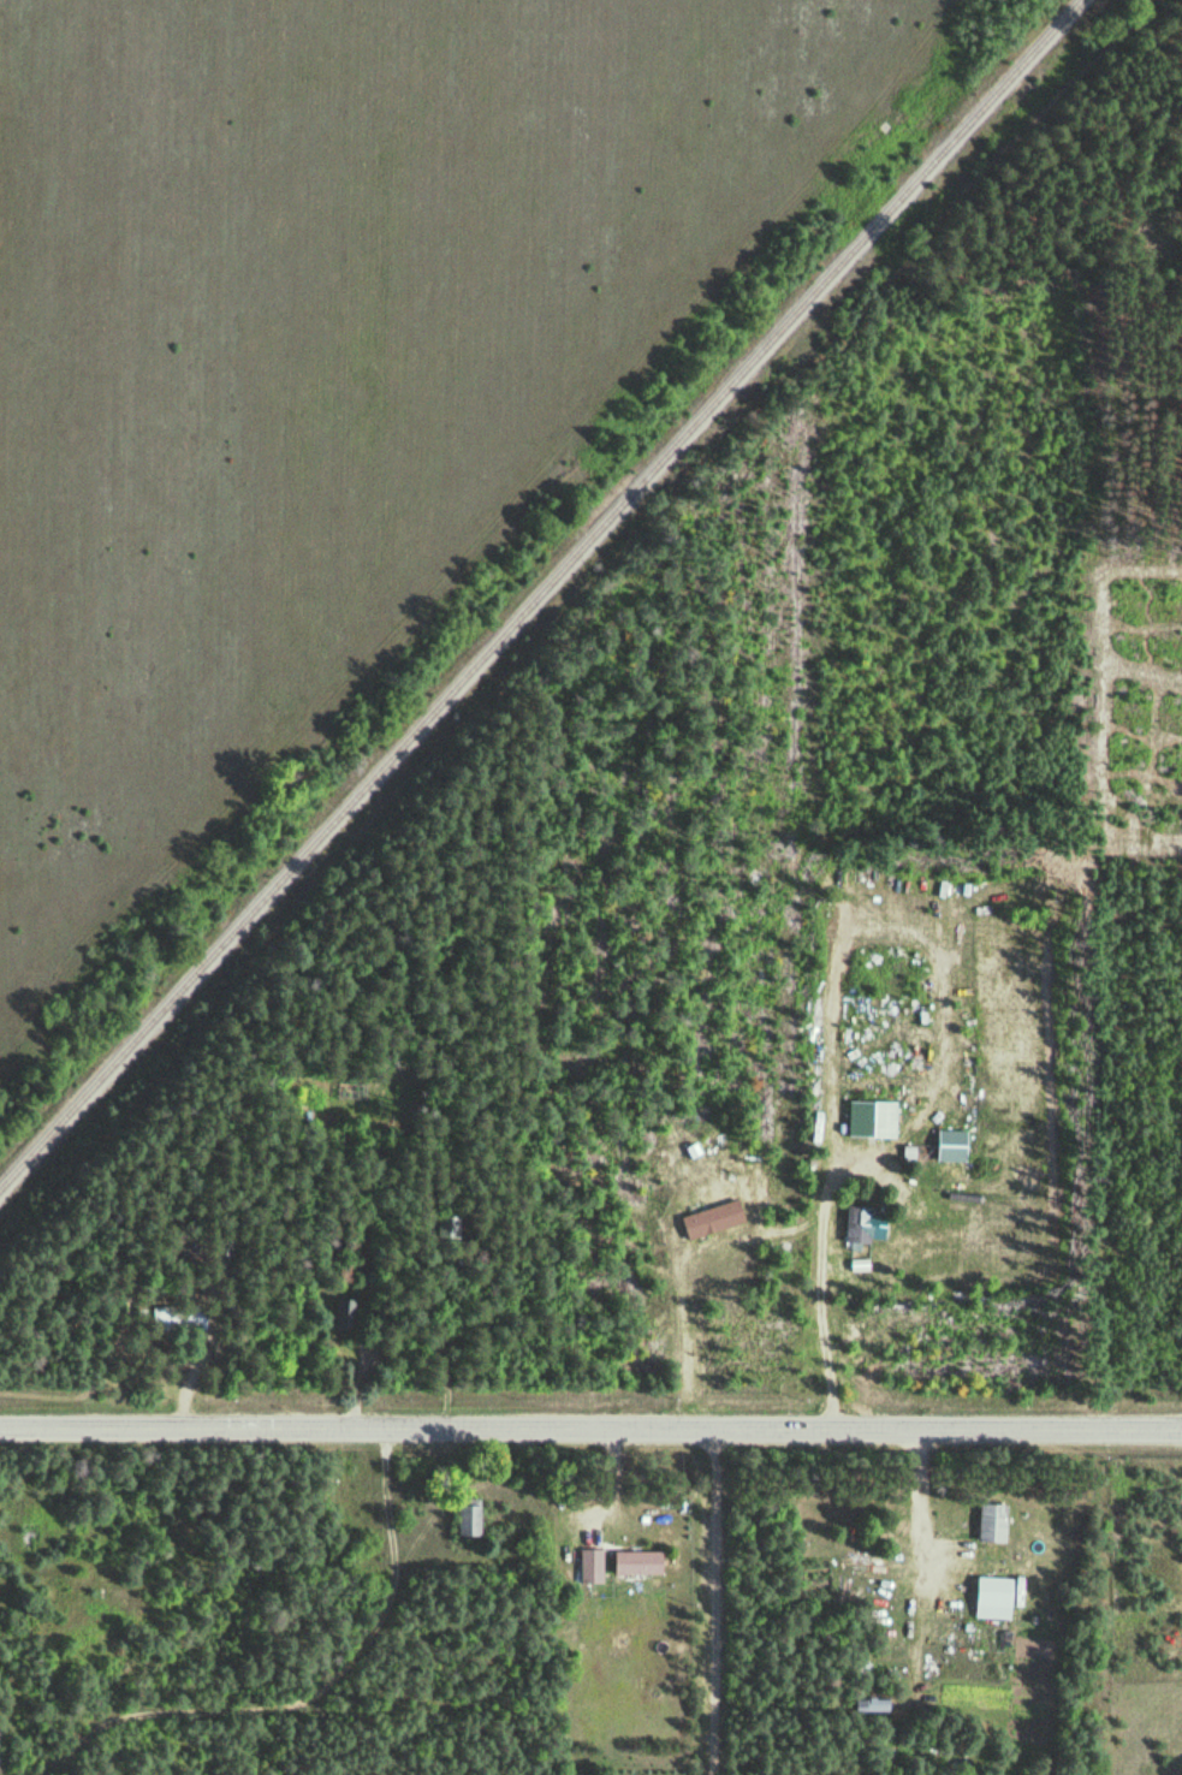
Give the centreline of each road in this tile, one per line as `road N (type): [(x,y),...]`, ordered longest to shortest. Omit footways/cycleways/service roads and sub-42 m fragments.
road 1 (residential): [(1181,1430),(0,1428)]

